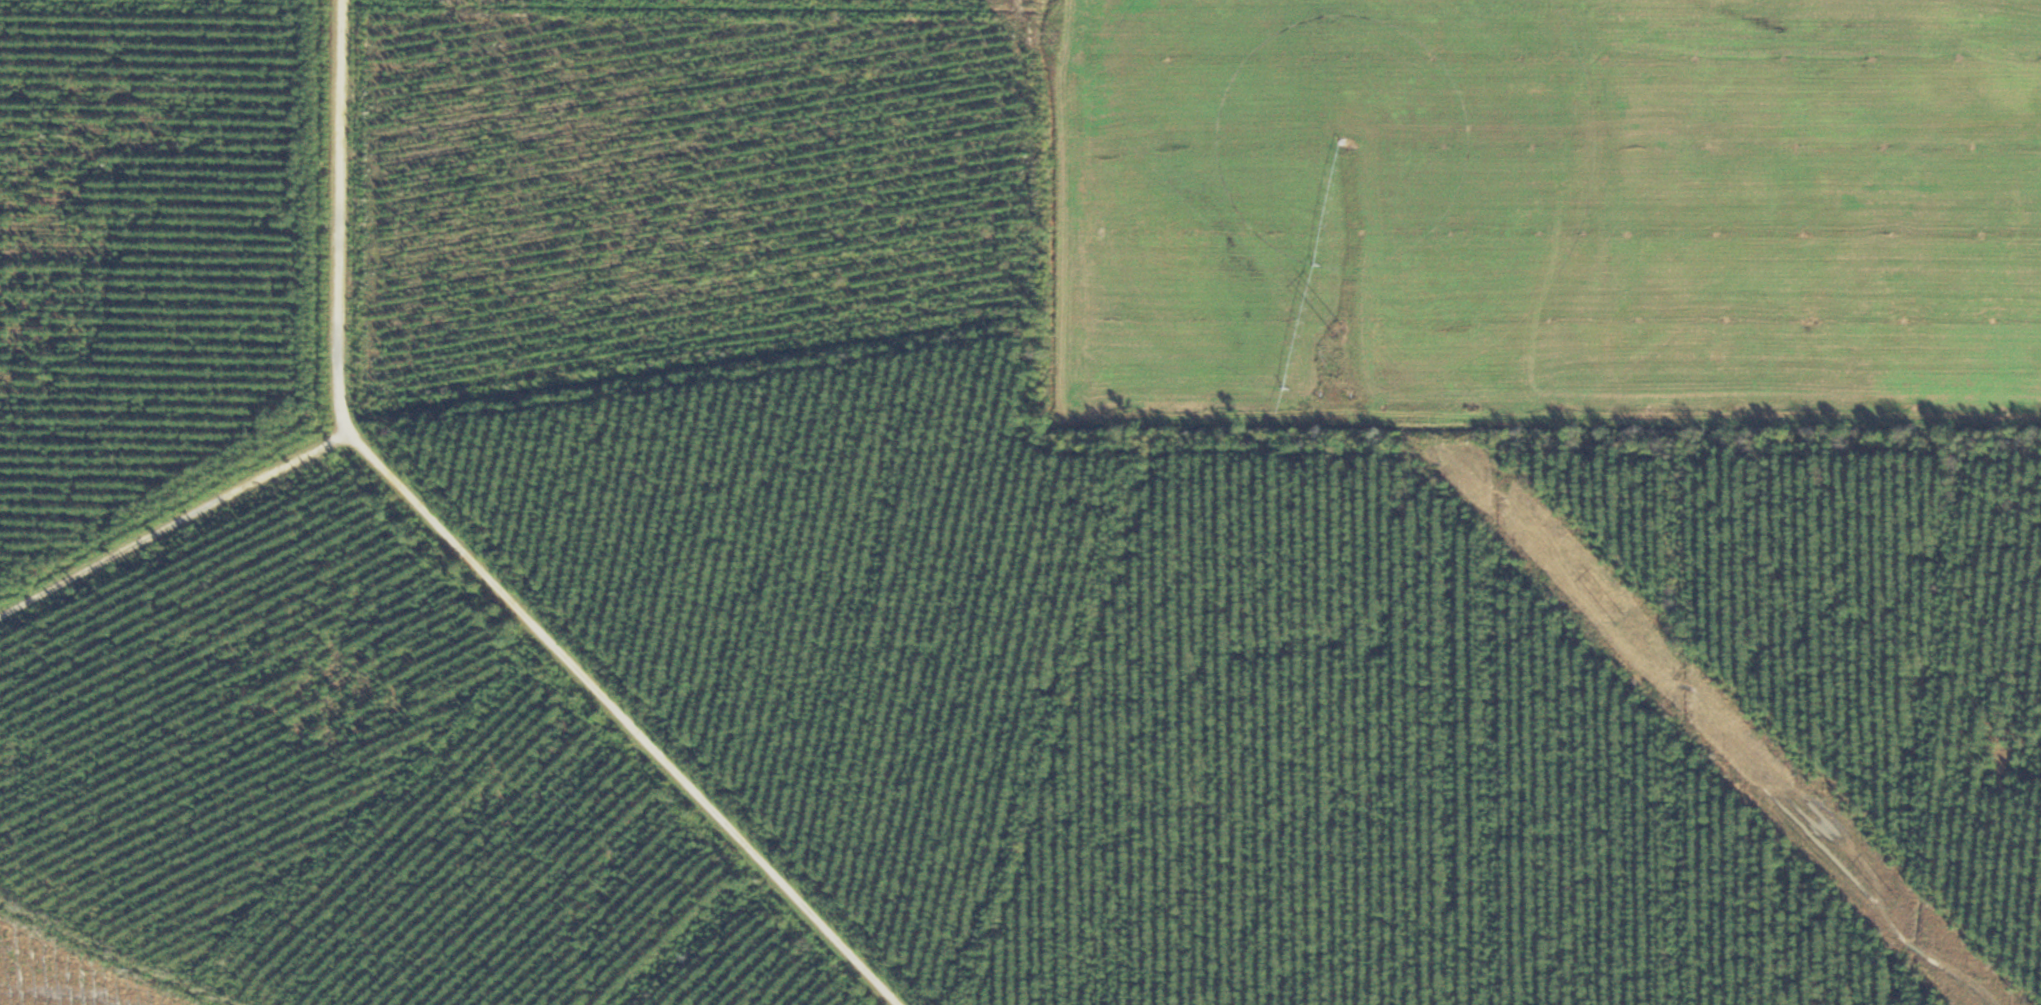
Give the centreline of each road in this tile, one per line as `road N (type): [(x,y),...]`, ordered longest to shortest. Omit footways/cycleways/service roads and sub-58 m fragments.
road 1 (track): [(1033,1004),(401,354),(402,0)]
road 2 (residential): [(1627,365),(2040,37)]

